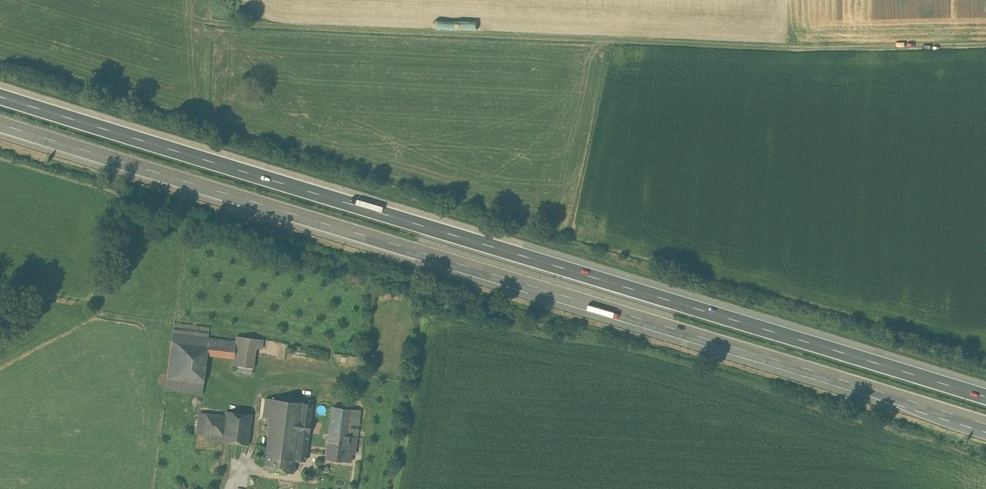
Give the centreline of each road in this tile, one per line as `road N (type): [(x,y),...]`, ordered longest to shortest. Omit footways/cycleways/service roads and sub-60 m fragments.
road 1 (motorway): [(985,400),(0,96)]
road 2 (motorway): [(0,130),(985,424)]
road 3 (track): [(985,45),(779,49),(219,24)]

